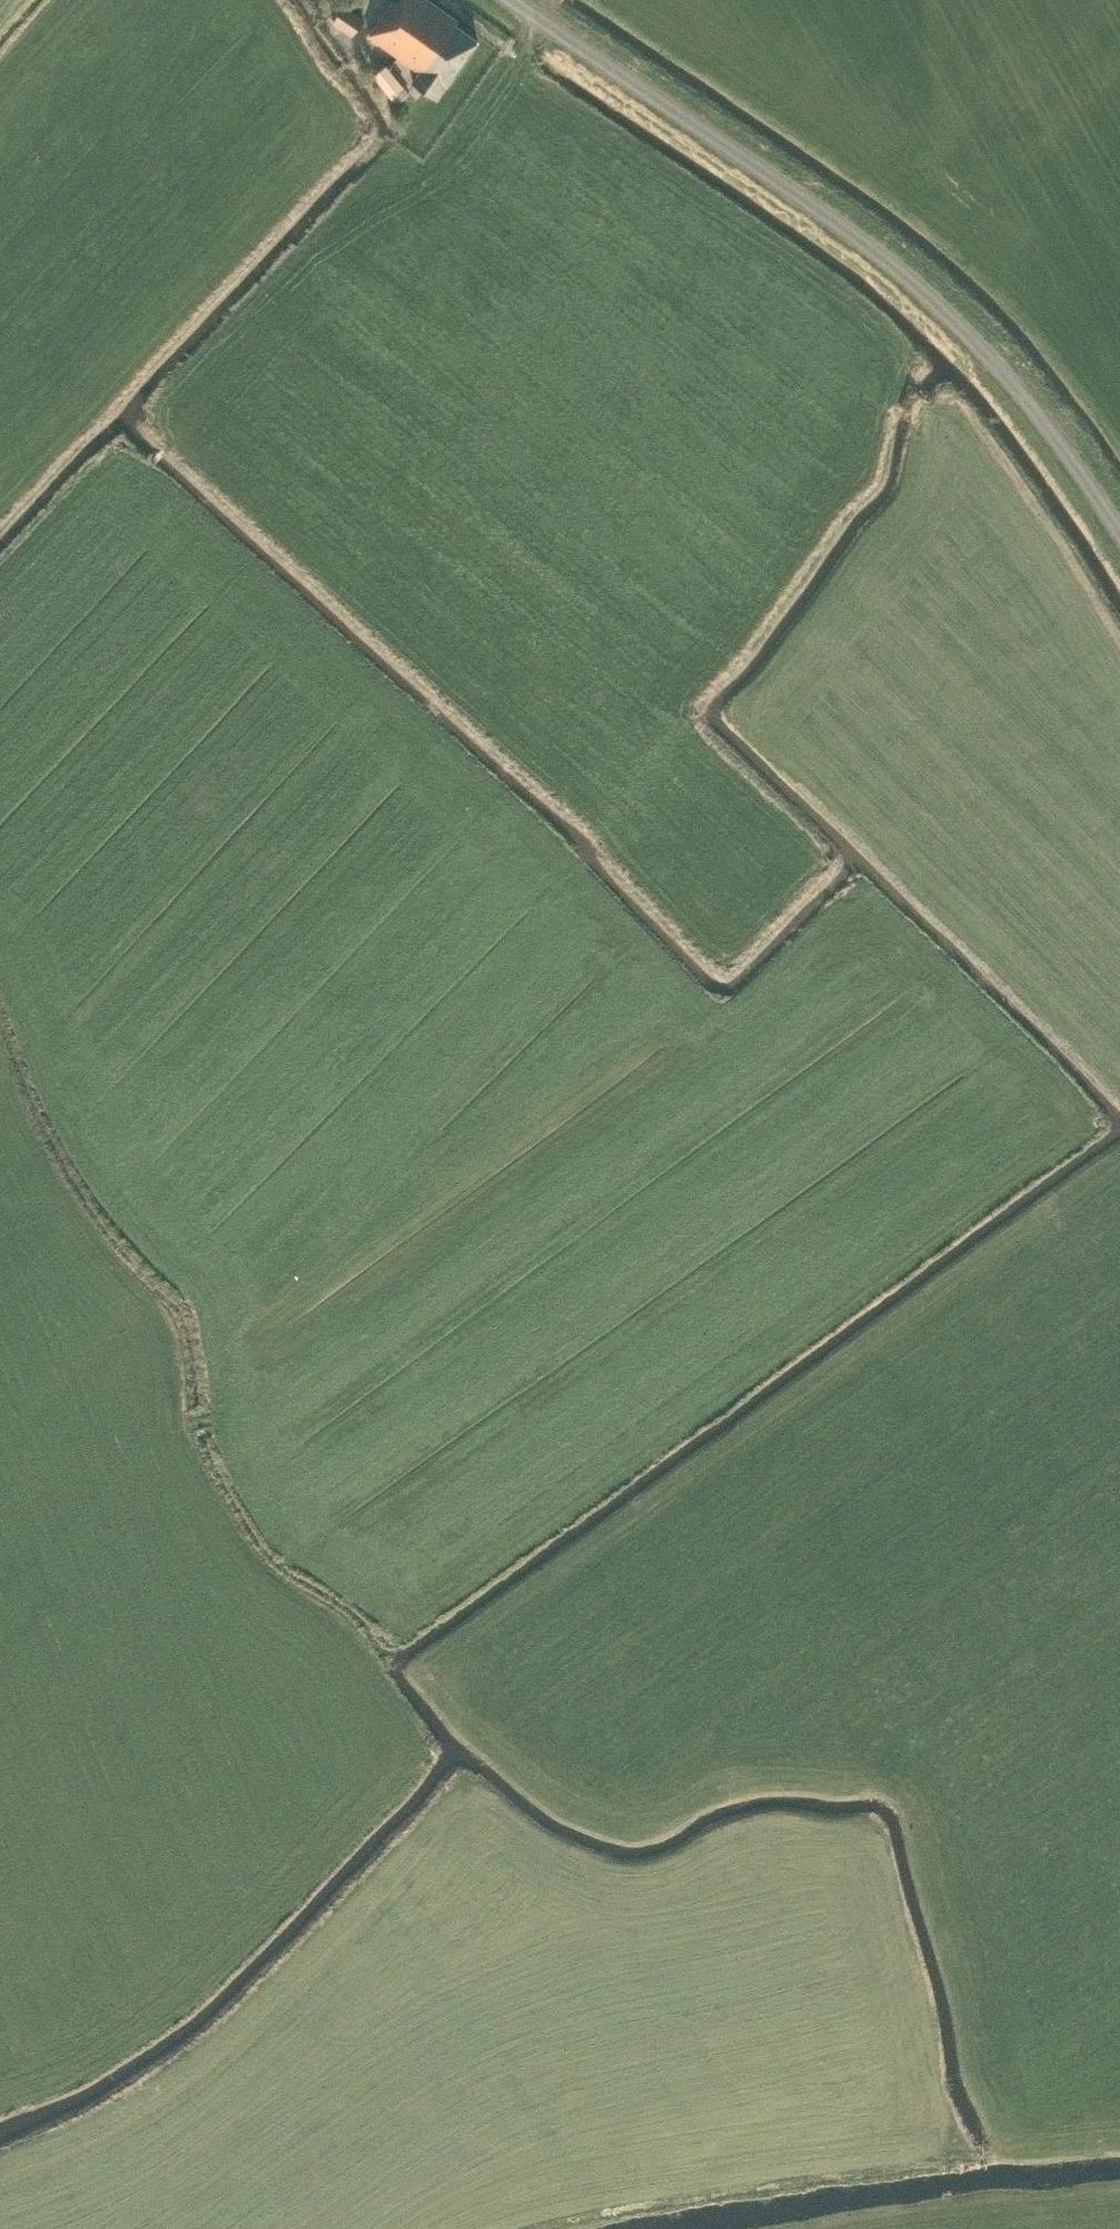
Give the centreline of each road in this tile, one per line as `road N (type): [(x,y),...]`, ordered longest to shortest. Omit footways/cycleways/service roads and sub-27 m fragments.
road 1 (unclassified): [(1119,533),(1030,404),(921,288),(814,204),(513,0)]

